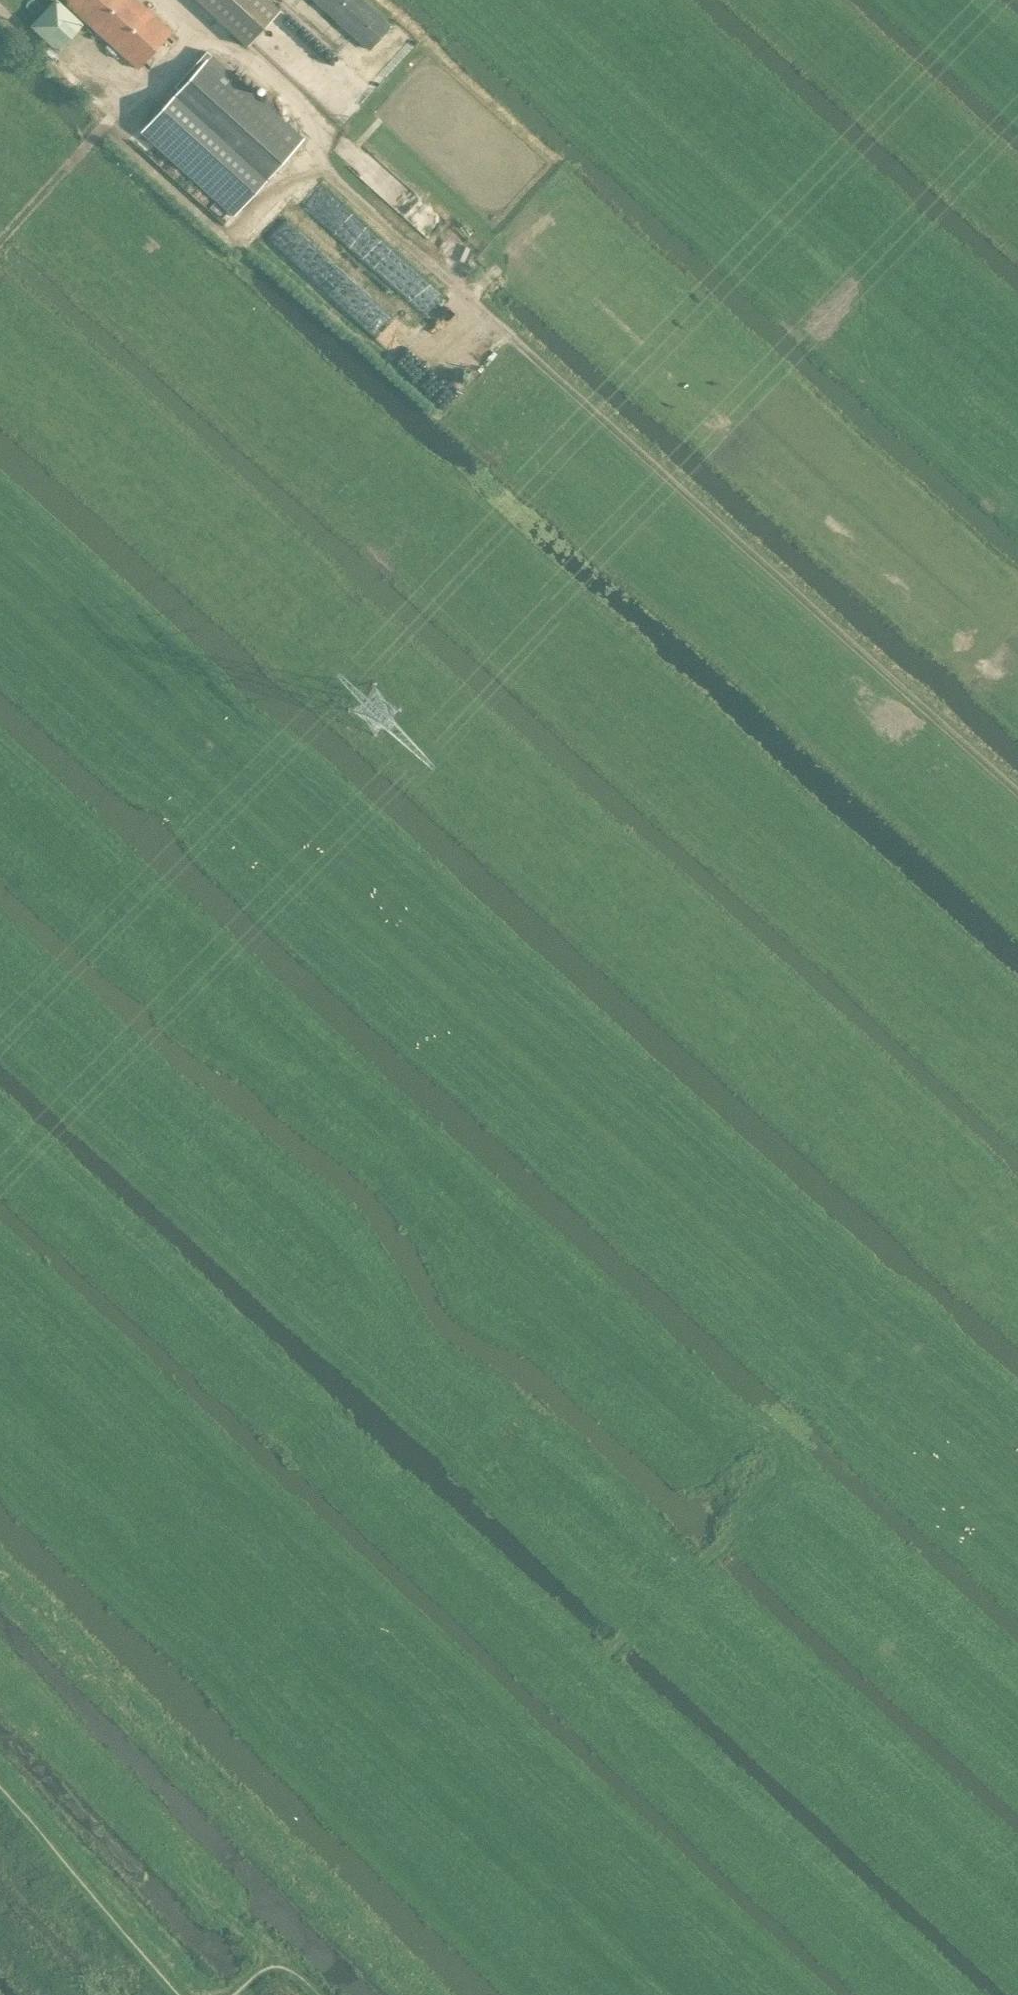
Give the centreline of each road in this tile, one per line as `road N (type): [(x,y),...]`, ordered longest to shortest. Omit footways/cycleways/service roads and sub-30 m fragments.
road 1 (track): [(0,246),(113,122)]

